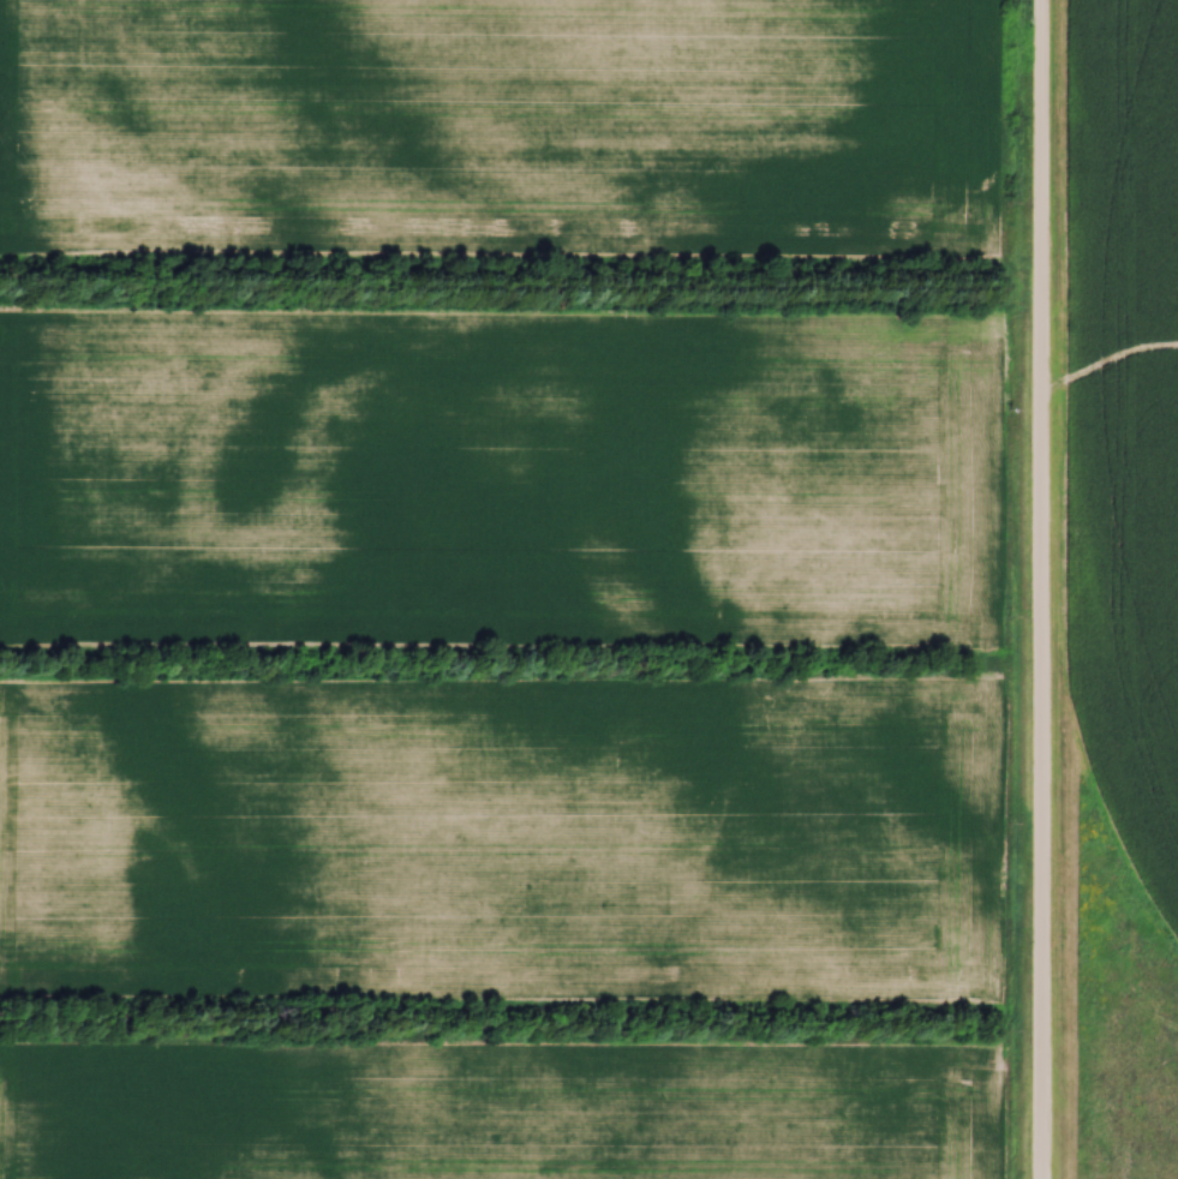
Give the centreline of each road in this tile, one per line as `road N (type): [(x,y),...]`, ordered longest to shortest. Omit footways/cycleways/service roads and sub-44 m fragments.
road 1 (residential): [(1038,1178),(1041,0)]

